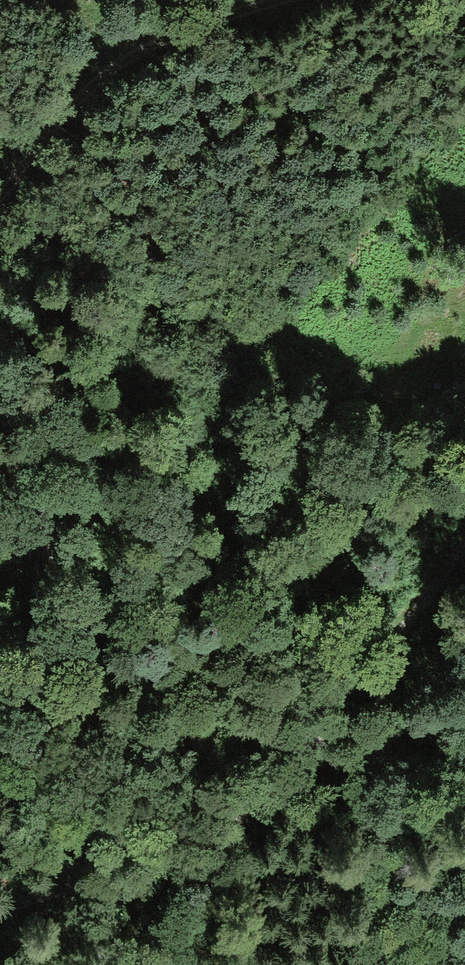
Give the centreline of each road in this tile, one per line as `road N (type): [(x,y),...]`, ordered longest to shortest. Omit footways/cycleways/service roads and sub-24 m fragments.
road 1 (track): [(0,823),(43,726),(51,681),(40,516),(0,384)]
road 2 (track): [(464,543),(284,787),(204,832)]
road 3 (track): [(0,196),(62,114),(131,56),(279,0)]
road 4 (track): [(204,832),(0,908)]

